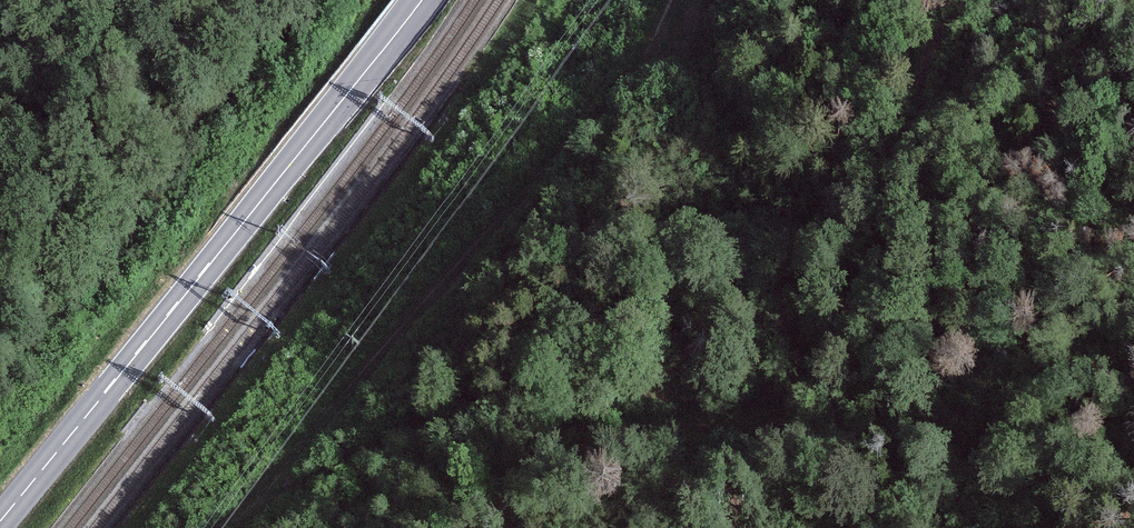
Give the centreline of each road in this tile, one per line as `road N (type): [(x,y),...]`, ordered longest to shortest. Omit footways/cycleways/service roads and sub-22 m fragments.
road 1 (track): [(247,527),(348,459),(595,372),(640,385),(700,417),(741,424),(797,408),(829,376),(866,308),(906,130),(941,33),(975,0)]
road 2 (track): [(679,0),(641,77),(437,294),(278,473),(242,527)]
road 3 (primary): [(0,522),(422,0)]

